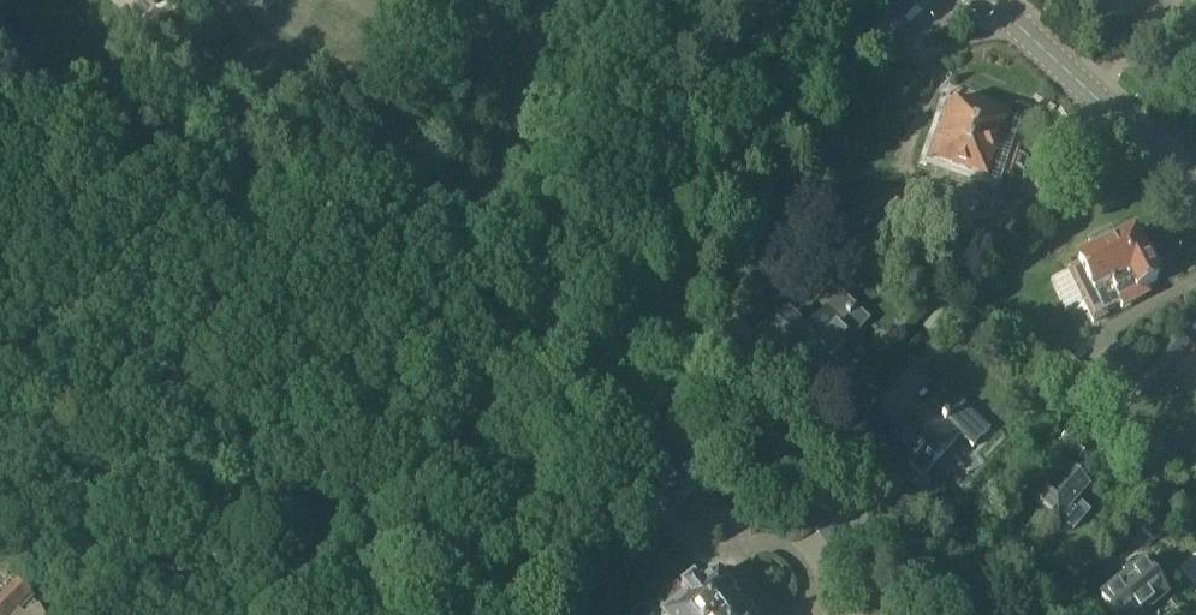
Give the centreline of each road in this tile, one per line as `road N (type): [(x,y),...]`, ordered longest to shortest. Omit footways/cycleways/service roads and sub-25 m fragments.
road 1 (unclassified): [(960,614),(646,302)]
road 2 (unclassified): [(646,302),(892,0)]
road 3 (unclassified): [(475,614),(526,492),(646,302)]
road 4 (tertiary): [(1195,198),(984,0)]

